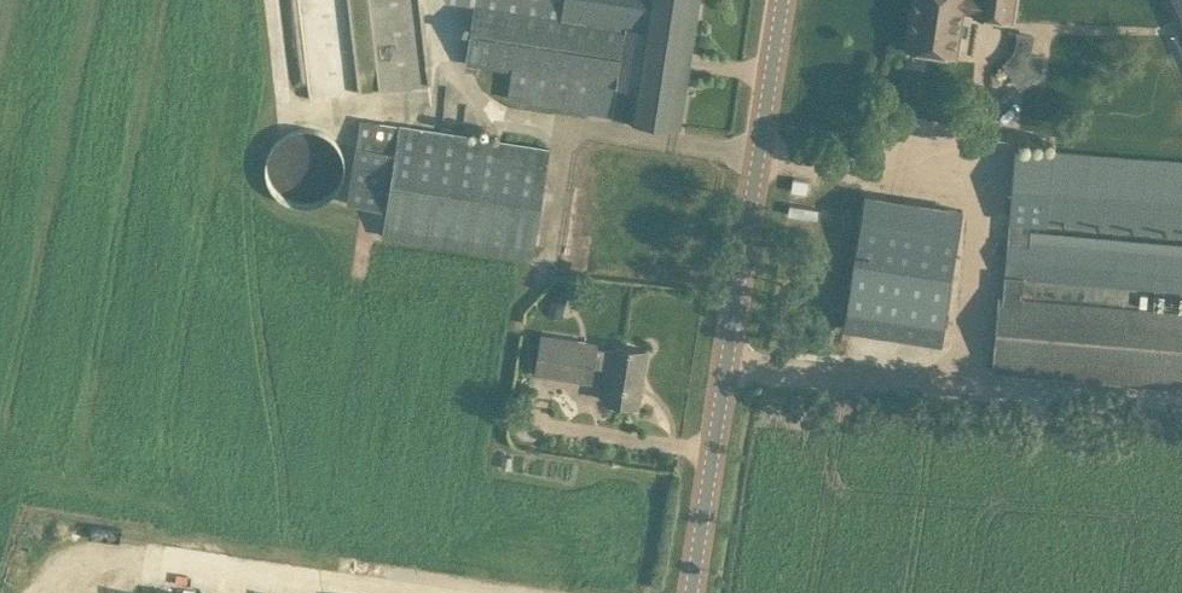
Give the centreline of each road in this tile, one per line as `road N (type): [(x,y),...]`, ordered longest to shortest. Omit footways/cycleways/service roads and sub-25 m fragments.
road 1 (tertiary): [(693,592),(784,0)]

